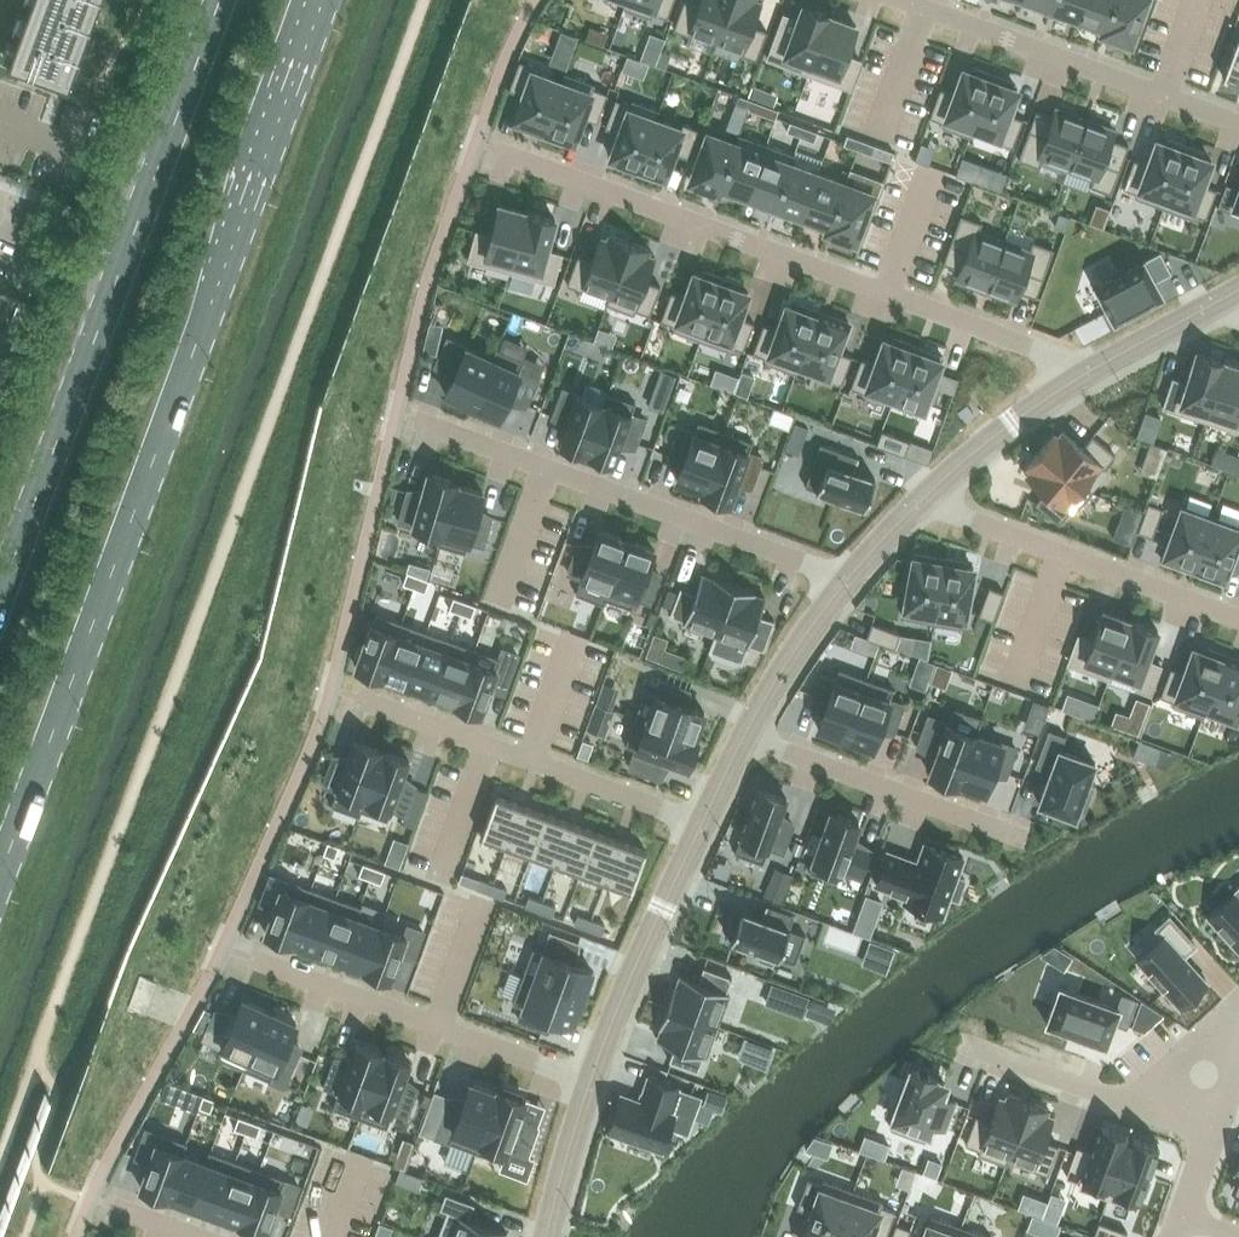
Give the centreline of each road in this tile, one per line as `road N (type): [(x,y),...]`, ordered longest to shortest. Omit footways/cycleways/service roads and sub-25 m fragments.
road 1 (primary): [(0,880),(317,0)]
road 2 (residential): [(495,151),(1103,365)]
road 3 (primary): [(219,0),(0,594)]
road 4 (residential): [(415,421),(850,576)]
road 5 (residential): [(356,698),(704,823)]
road 6 (residential): [(252,959),(590,1082)]
road 7 (residential): [(906,0),(1238,125)]
road 8 (residential): [(1238,620),(919,503)]
road 9 (residential): [(1026,840),(747,736)]
road 10 (residential): [(1217,1140),(946,1043)]
road 11 (residential): [(590,1082),(704,823)]
road 12 (residential): [(919,503),(1003,429),(1103,365)]
road 13 (residential): [(747,736),(850,576)]
road 14 (residential): [(546,1236),(590,1082)]

